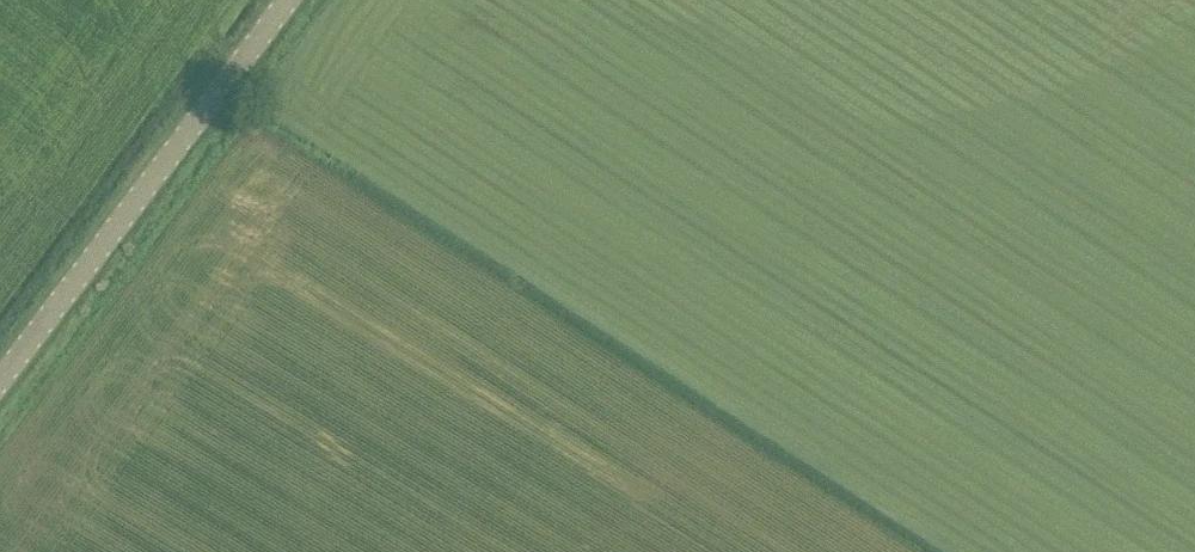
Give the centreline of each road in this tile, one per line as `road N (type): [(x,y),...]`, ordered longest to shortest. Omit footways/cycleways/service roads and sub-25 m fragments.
road 1 (unclassified): [(0,383),(291,0)]

